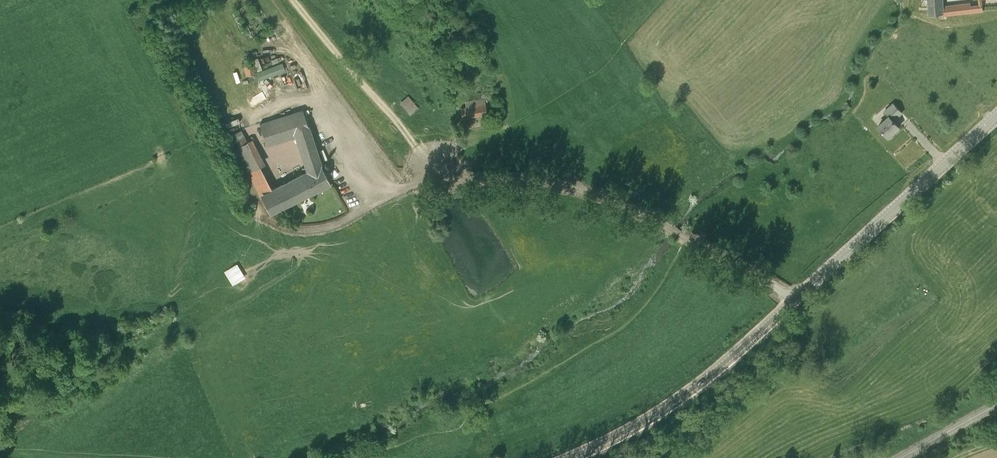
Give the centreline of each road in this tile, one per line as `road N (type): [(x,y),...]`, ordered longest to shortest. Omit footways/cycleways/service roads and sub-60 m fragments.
road 1 (tertiary): [(793,302),(996,116)]
road 2 (tertiary): [(572,457),(664,409),(793,302)]
road 3 (track): [(294,0),(410,139)]

